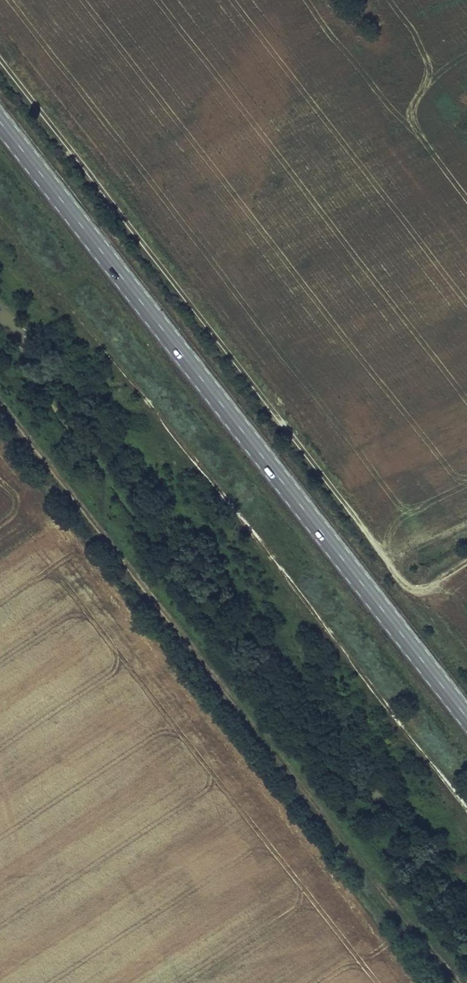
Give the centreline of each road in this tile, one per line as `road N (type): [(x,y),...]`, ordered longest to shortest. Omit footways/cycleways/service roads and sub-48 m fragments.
road 1 (primary): [(466,718),(0,119)]
road 2 (track): [(0,60),(395,576)]
road 3 (track): [(466,807),(85,324)]
road 4 (track): [(446,982),(92,530)]
road 5 (track): [(0,407),(92,530)]

